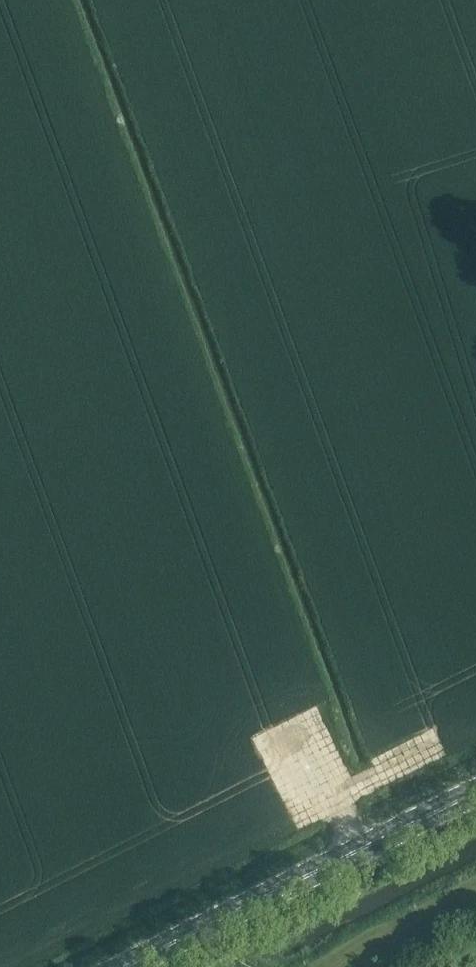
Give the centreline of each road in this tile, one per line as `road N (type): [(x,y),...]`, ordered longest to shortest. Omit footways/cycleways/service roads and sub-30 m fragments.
road 1 (primary): [(129,966),(475,795)]

